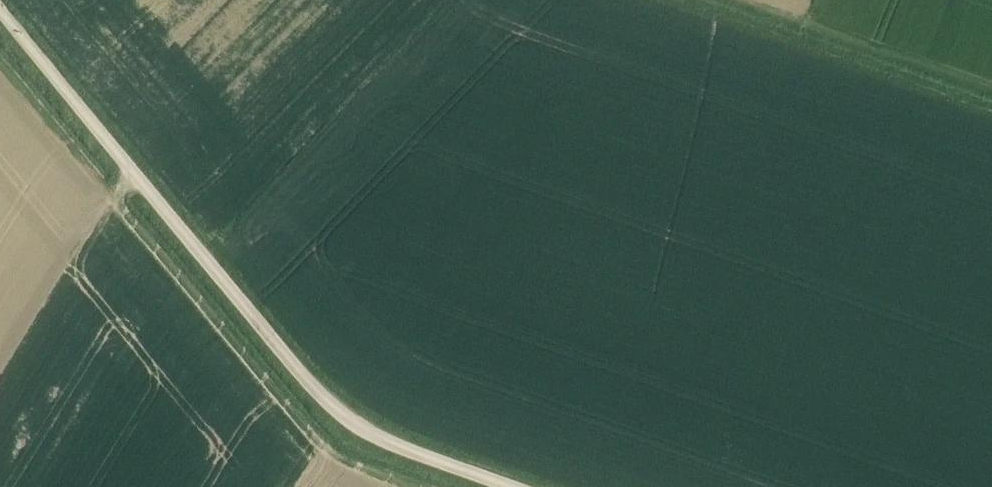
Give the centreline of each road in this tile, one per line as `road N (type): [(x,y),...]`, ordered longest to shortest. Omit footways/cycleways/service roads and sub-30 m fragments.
road 1 (track): [(501,486),(386,447),(336,417),(0,10)]

